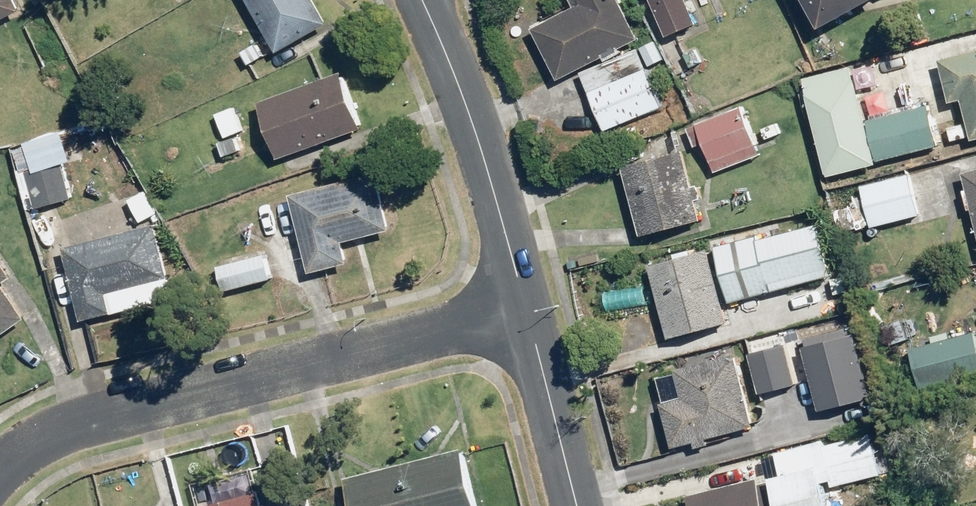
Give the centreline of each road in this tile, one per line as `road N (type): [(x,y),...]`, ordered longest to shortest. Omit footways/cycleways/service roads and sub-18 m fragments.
road 1 (residential): [(528,313),(88,420),(38,443),(0,473)]
road 2 (residential): [(528,313),(423,0)]
road 3 (residential): [(578,505),(528,313)]

